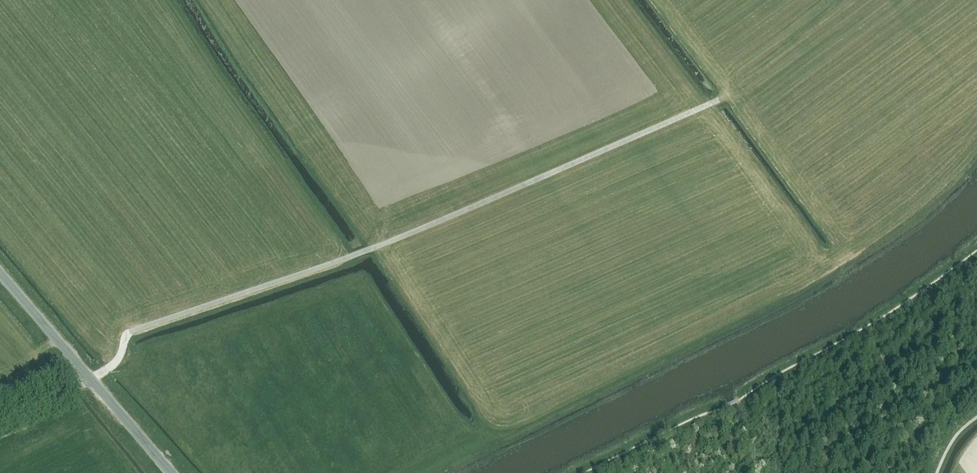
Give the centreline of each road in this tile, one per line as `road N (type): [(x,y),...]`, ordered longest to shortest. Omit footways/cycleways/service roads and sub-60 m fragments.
road 1 (tertiary): [(171,472),(0,271)]

